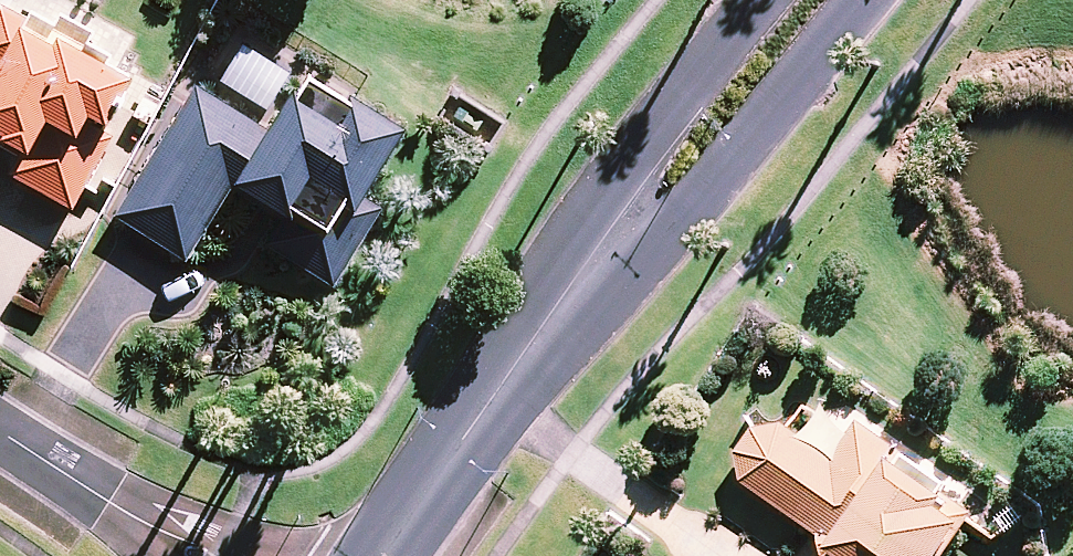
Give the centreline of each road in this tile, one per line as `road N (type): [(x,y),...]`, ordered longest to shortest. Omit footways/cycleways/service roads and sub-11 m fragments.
road 1 (tertiary): [(392,555),(641,232)]
road 2 (tertiary): [(861,0),(693,192),(641,232)]
road 3 (tertiary): [(641,232),(636,175),(658,132),(760,0)]
road 4 (residential): [(0,428),(197,555)]

